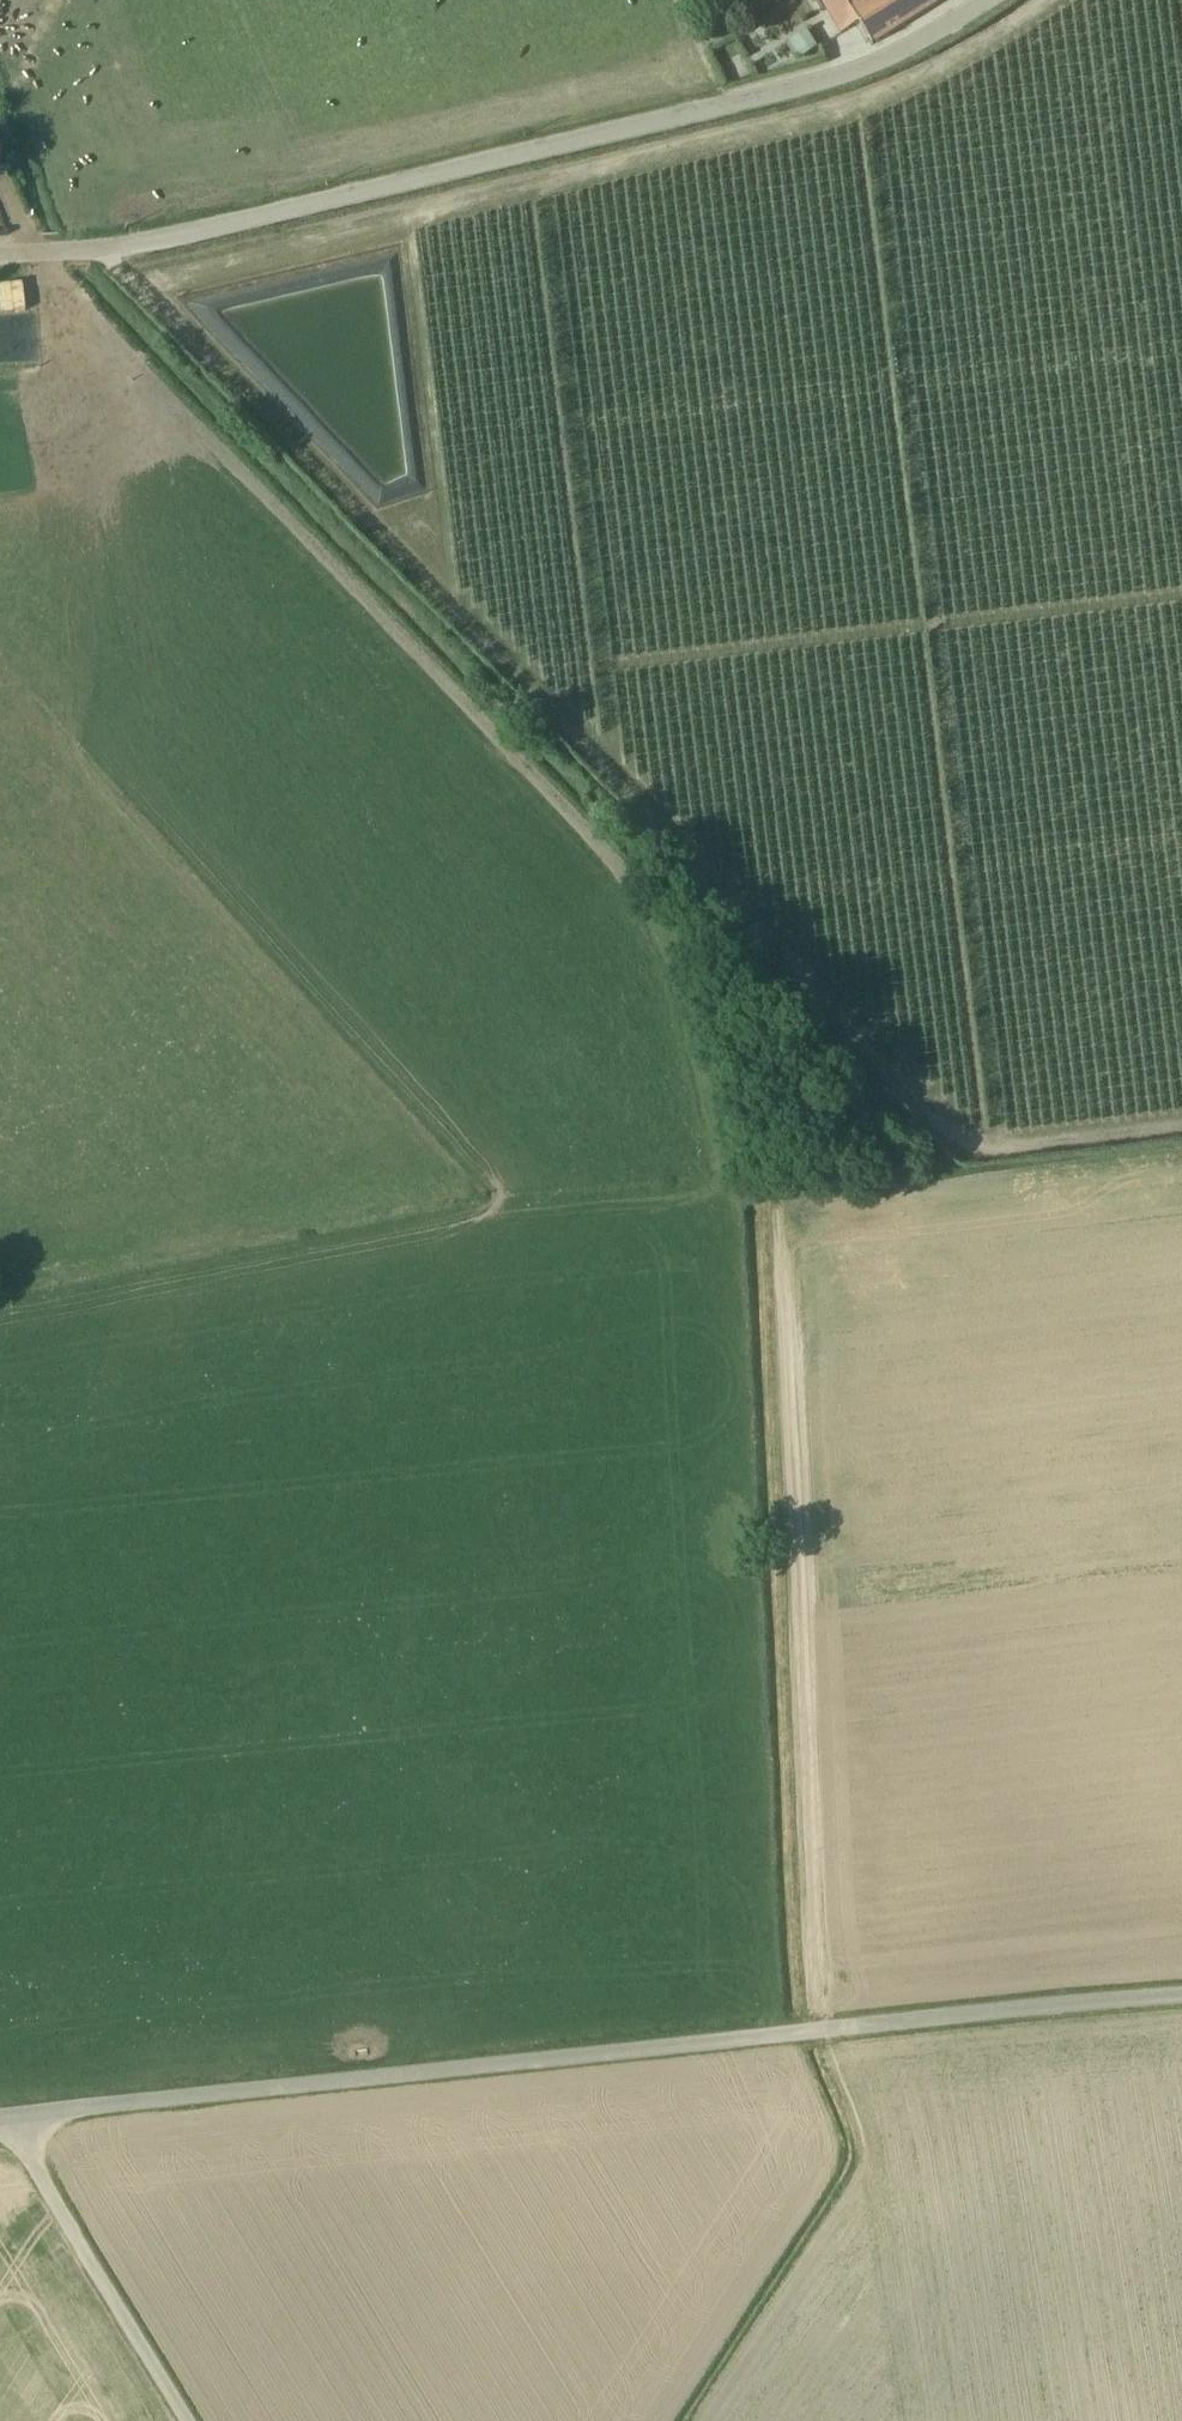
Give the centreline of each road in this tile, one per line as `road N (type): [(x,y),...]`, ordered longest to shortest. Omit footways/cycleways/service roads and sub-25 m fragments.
road 1 (unclassified): [(2,2117),(1181,1993)]
road 2 (unclassified): [(993,0),(883,60),(807,86),(136,244),(0,257)]
road 3 (unclassified): [(2,2117),(188,2420)]

